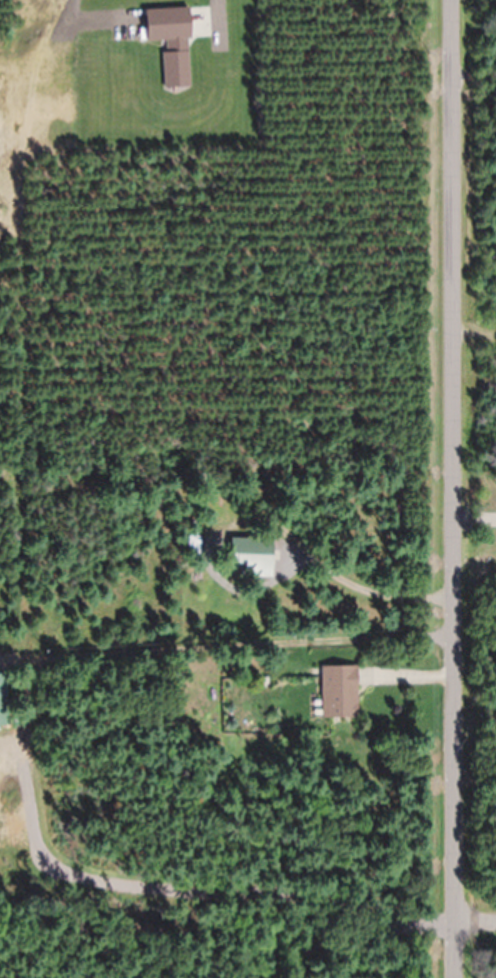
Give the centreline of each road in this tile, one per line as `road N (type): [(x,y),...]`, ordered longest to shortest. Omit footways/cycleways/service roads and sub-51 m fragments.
road 1 (residential): [(454,977),(448,0)]

